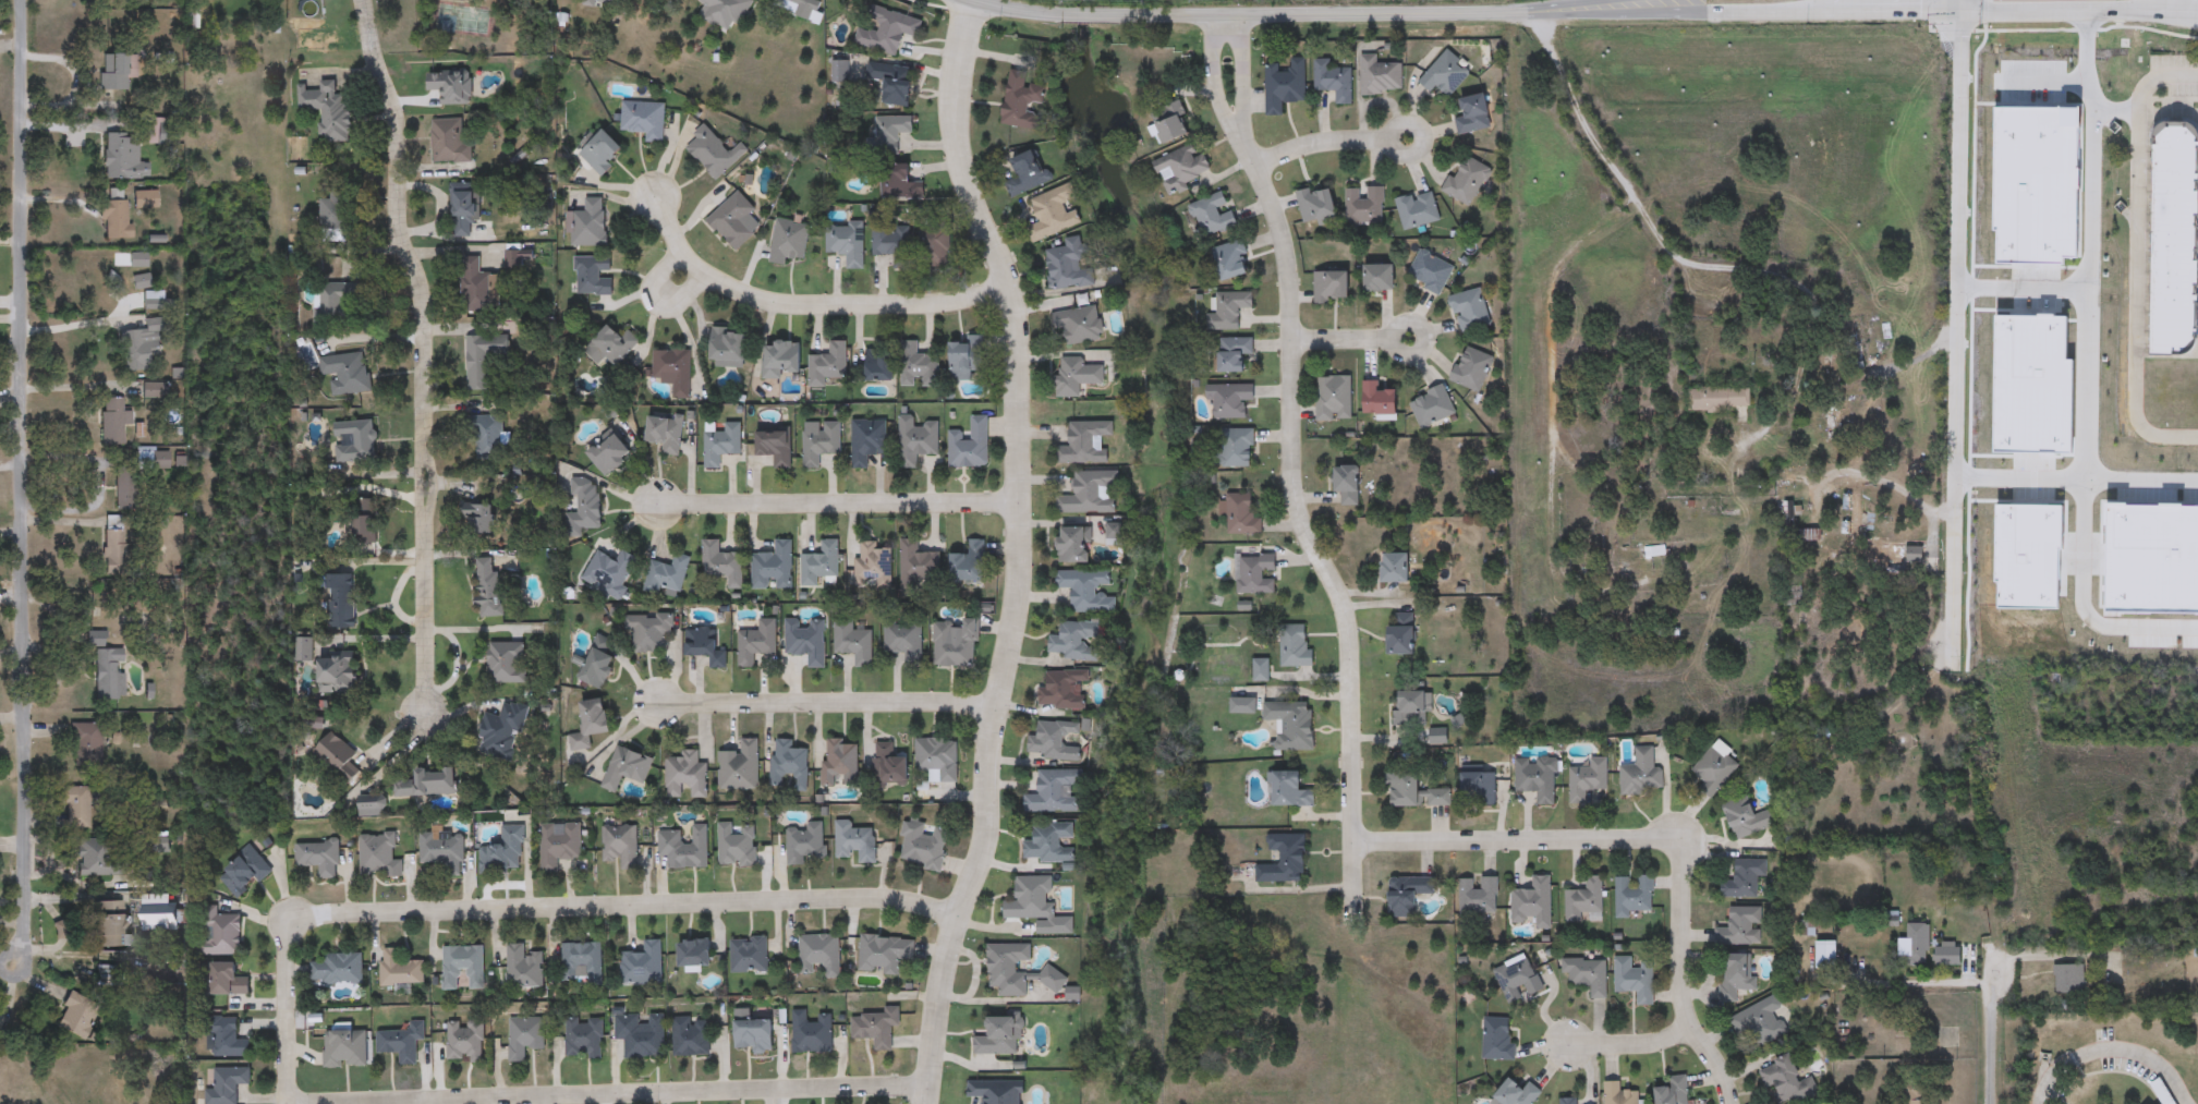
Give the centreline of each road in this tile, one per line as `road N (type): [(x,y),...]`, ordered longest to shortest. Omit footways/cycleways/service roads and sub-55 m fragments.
road 1 (residential): [(974,1),(957,148),(1011,298),(1018,565),(995,705),(991,840),(957,926),(925,1103)]
road 2 (residential): [(23,0),(26,782),(13,960)]
road 3 (residential): [(957,926),(897,905),(831,903),(324,921),(302,927),(292,951),(284,1103)]
road 4 (residential): [(1236,126),(1286,252),(1299,513),(1346,619),(1352,922)]
road 5 (residential): [(370,0),(400,111),(400,214),(430,319),(430,717)]
road 6 (residential): [(1950,663),(1959,0)]
road 7 (secondary): [(1517,15),(1043,12),(971,0)]
road 8 (secondary): [(1517,15),(1960,14)]
road 9 (residential): [(489,1103),(927,1089)]
road 10 (residential): [(1007,280),(901,301),(760,298),(693,260),(656,194)]
road 11 (residential): [(1018,500),(663,505)]
road 12 (residential): [(995,705),(657,705)]
road 13 (residential): [(1352,844),(1667,837)]
road 14 (residential): [(1667,837),(1677,862),(1684,1000),(1728,1103)]
road 15 (secondary): [(1960,14),(2197,13)]
road 16 (residential): [(2191,1103),(2160,1060),(2144,1051),(2108,1050),(2074,1056),(2041,1103)]
road 17 (residential): [(1254,167),(1297,150),(1392,141)]
road 18 (residential): [(1989,1103),(1991,965)]
road 19 (residential): [(1695,1028),(1586,1050),(1566,1046)]

